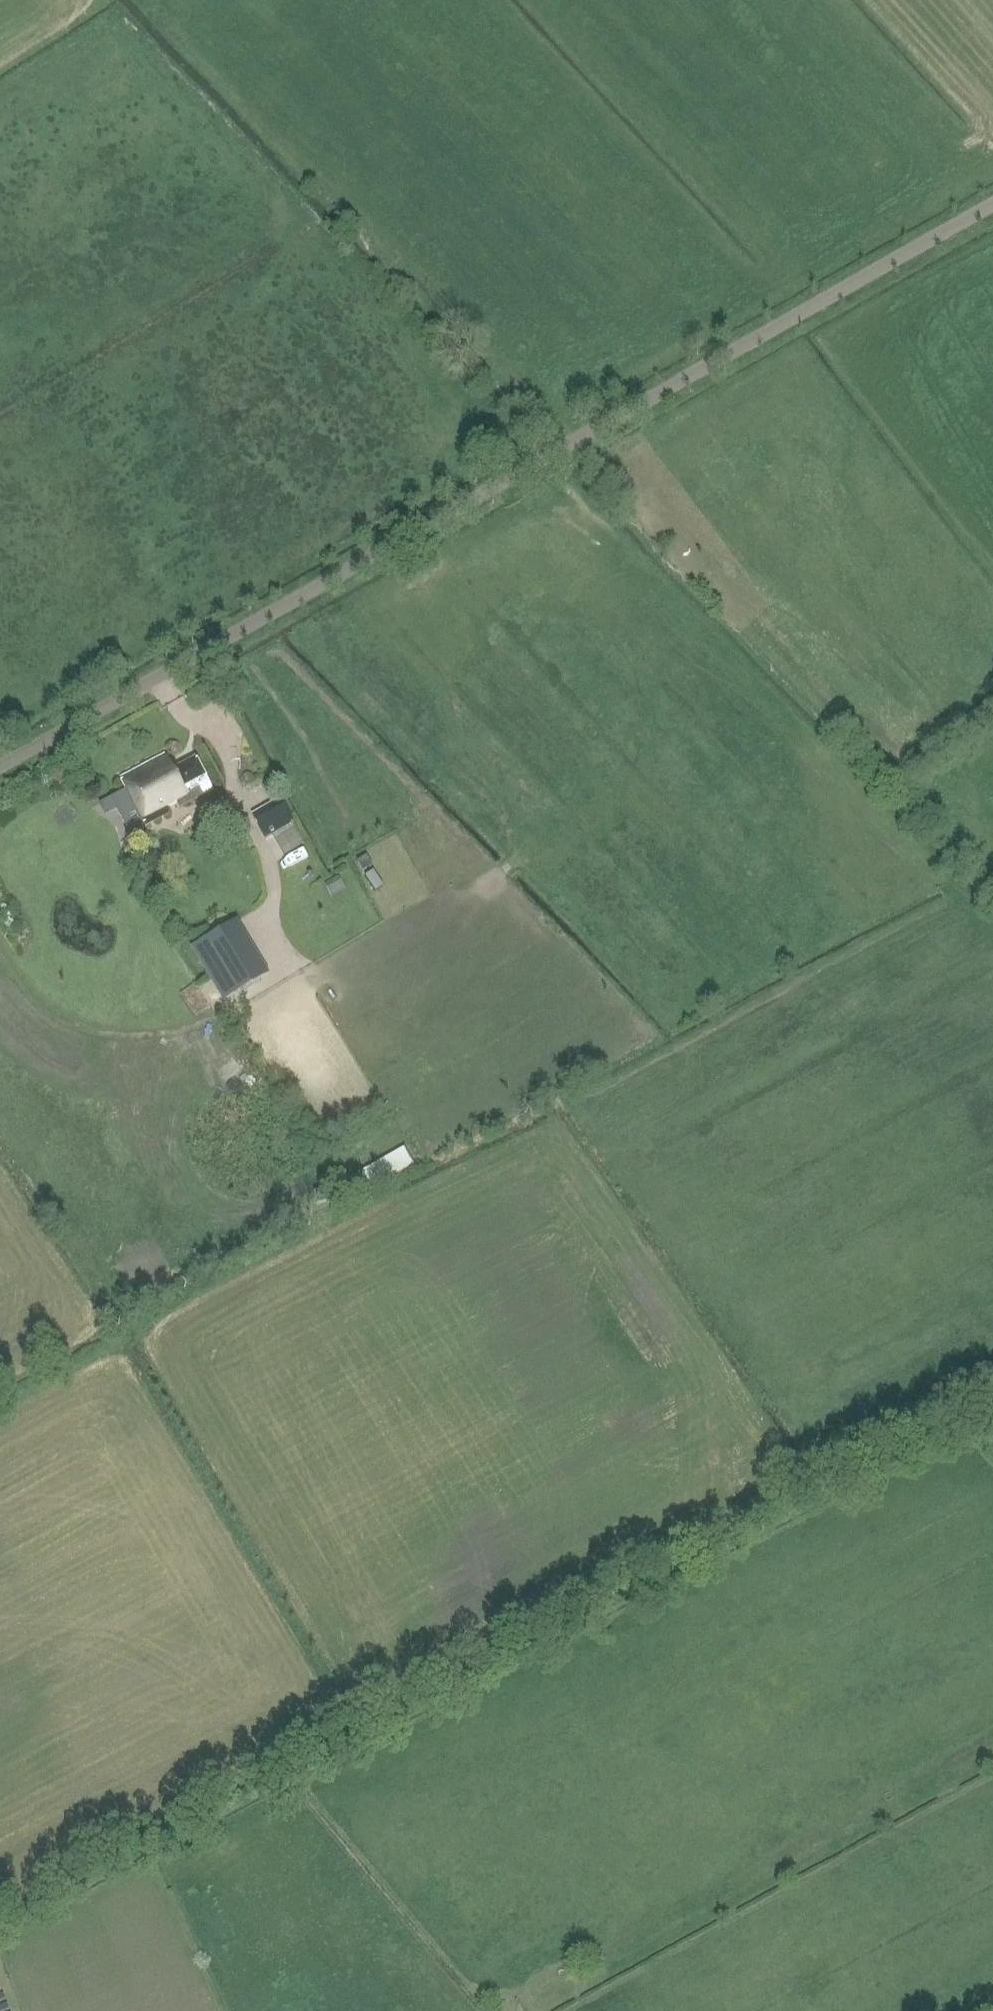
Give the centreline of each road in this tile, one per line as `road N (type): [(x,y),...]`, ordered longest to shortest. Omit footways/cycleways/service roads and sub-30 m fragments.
road 1 (unclassified): [(0,765),(992,205)]

